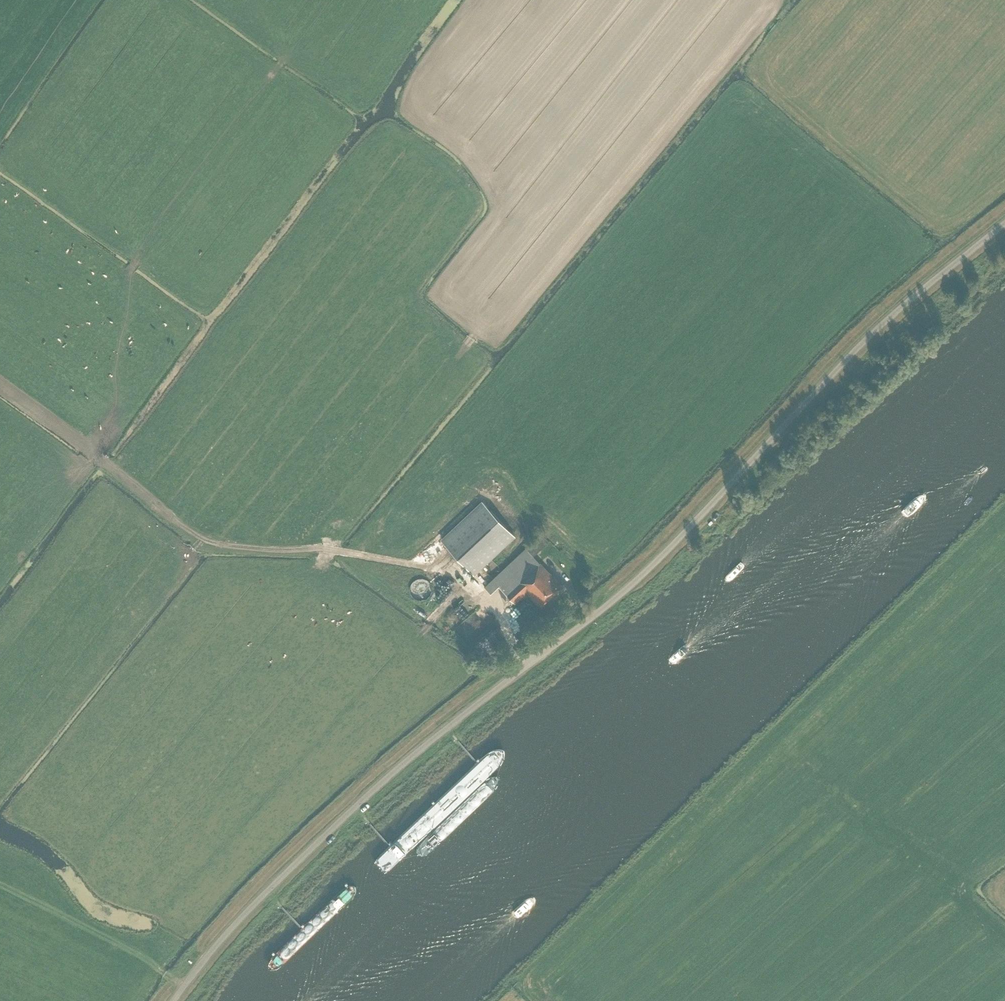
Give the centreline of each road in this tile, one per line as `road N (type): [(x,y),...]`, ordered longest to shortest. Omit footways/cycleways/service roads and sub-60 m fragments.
road 1 (unclassified): [(173,1000),(235,926),(355,808),(639,577),(880,326),(1004,223)]

